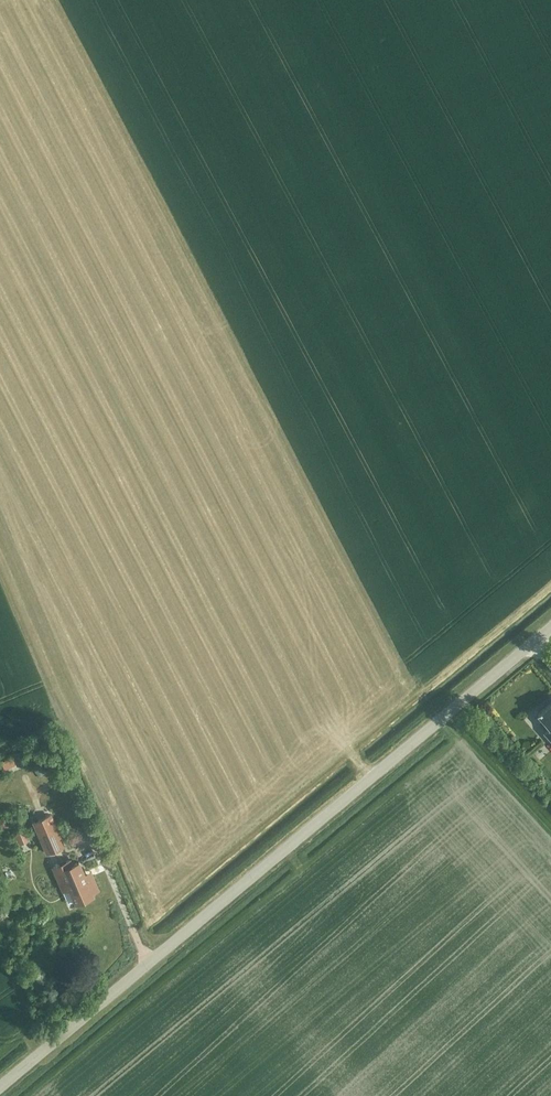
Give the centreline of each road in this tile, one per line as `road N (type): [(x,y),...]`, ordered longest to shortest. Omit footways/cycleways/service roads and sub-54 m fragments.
road 1 (tertiary): [(0,1089),(550,626)]

